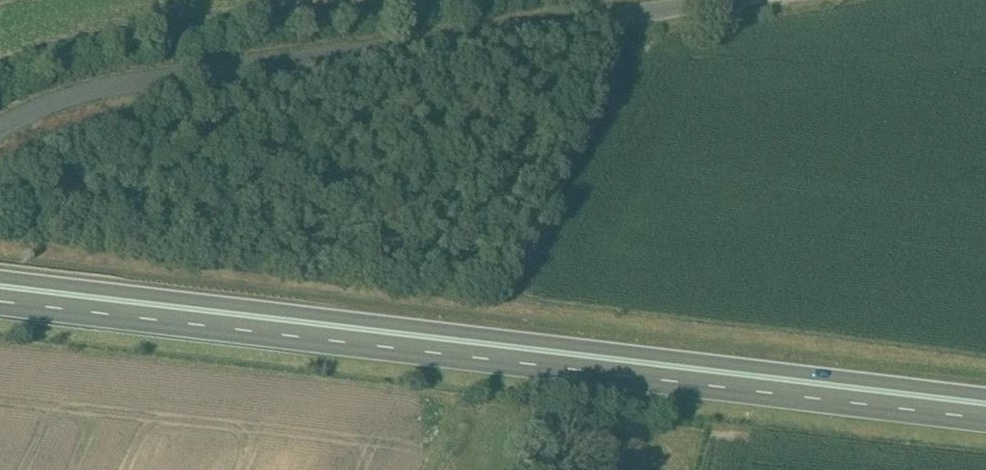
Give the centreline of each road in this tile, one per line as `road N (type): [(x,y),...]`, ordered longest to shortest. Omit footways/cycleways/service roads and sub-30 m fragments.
road 1 (trunk): [(0,289),(985,408)]
road 2 (unclassified): [(703,0),(131,84),(54,103),(0,130)]
road 3 (track): [(629,11),(610,95),(530,267),(541,277)]

